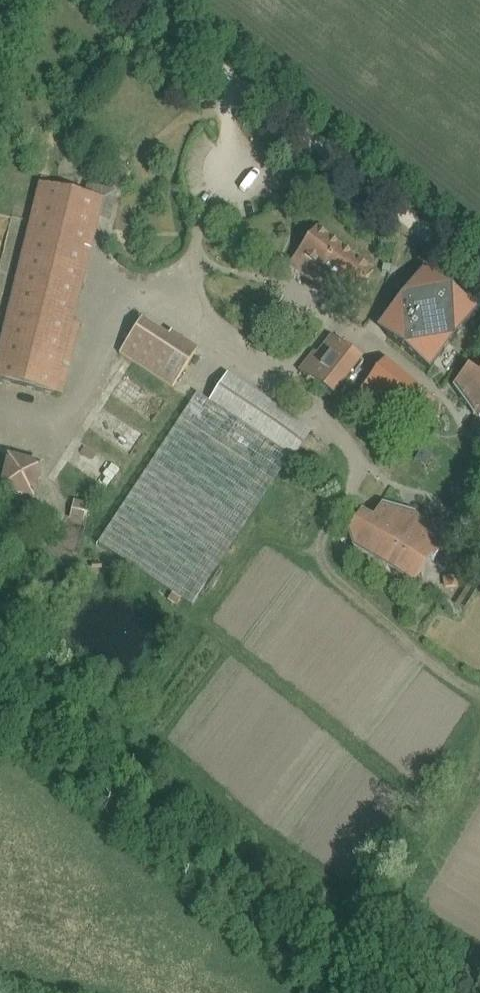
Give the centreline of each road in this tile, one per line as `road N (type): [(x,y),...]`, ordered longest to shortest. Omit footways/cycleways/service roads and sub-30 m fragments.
road 1 (track): [(121,0),(479,284)]

